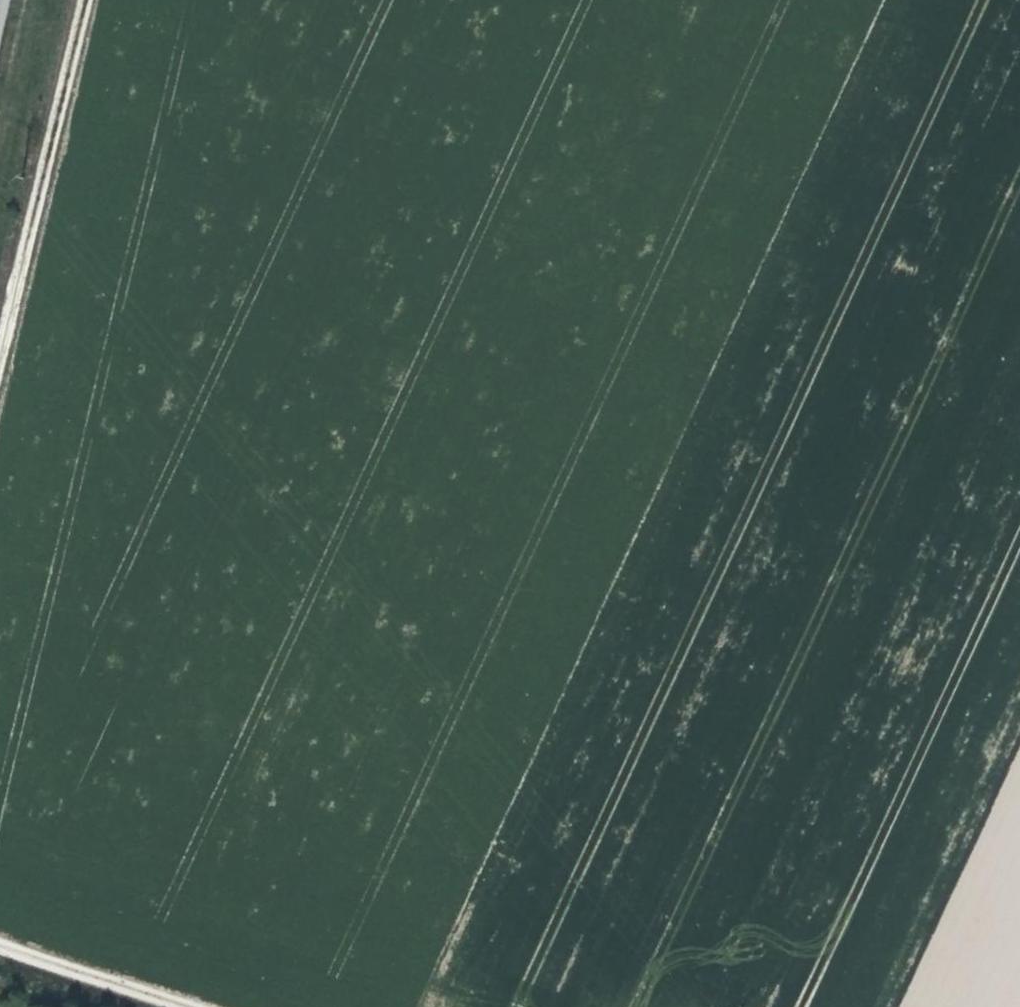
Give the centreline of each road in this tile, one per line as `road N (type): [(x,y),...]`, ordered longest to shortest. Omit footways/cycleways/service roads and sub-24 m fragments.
road 1 (track): [(0,345),(81,0)]
road 2 (track): [(173,1006),(0,948)]

